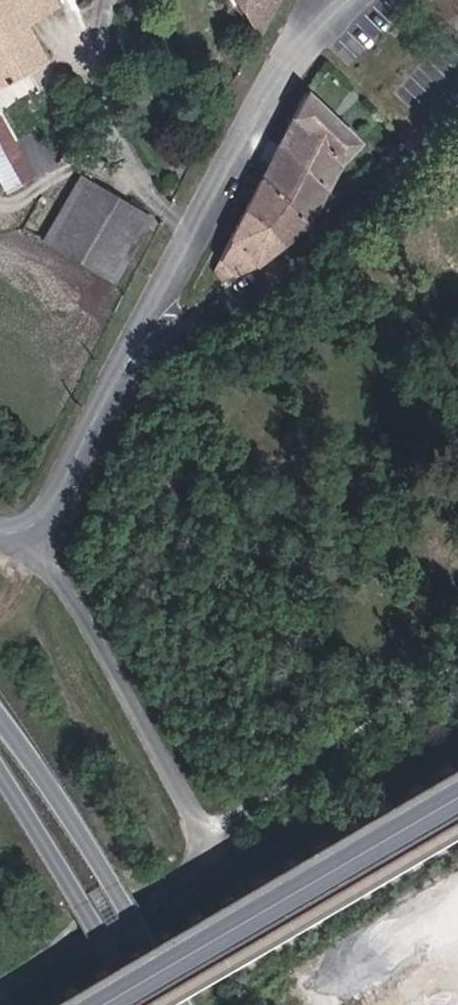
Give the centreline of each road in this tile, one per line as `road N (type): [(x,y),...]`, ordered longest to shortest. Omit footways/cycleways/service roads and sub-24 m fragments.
road 1 (secondary): [(93,1004),(457,789)]
road 2 (unclassified): [(151,331),(245,294),(457,97)]
road 3 (unclassified): [(338,0),(267,83),(151,331)]
road 4 (secondary): [(182,1004),(111,884),(0,735)]
road 5 (secondary): [(0,750),(141,1004)]
road 6 (unclassified): [(0,533),(31,530),(65,488),(151,331)]

